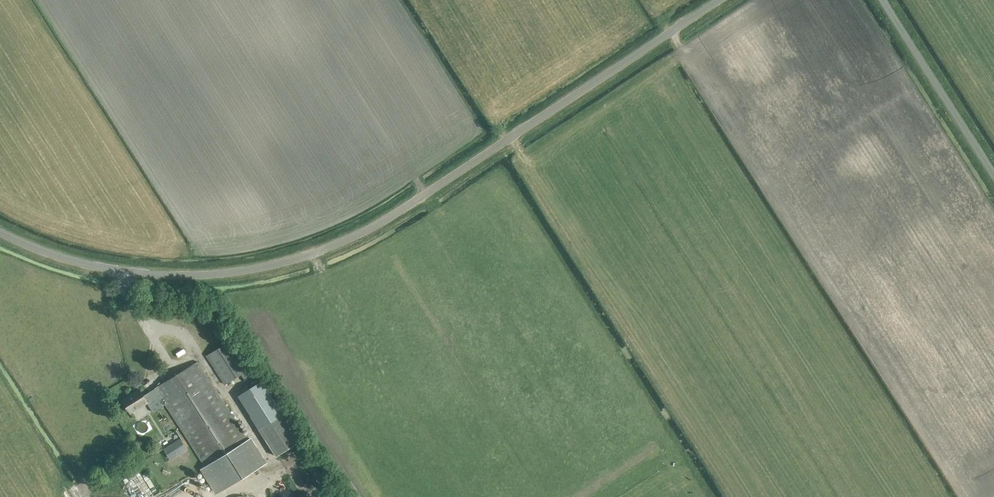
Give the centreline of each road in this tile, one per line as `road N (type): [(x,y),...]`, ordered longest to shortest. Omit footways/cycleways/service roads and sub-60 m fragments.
road 1 (unclassified): [(735,0),(409,215),(323,261),(252,280),(158,287),(73,272),(0,241)]
road 2 (unclassified): [(993,177),(882,0)]

